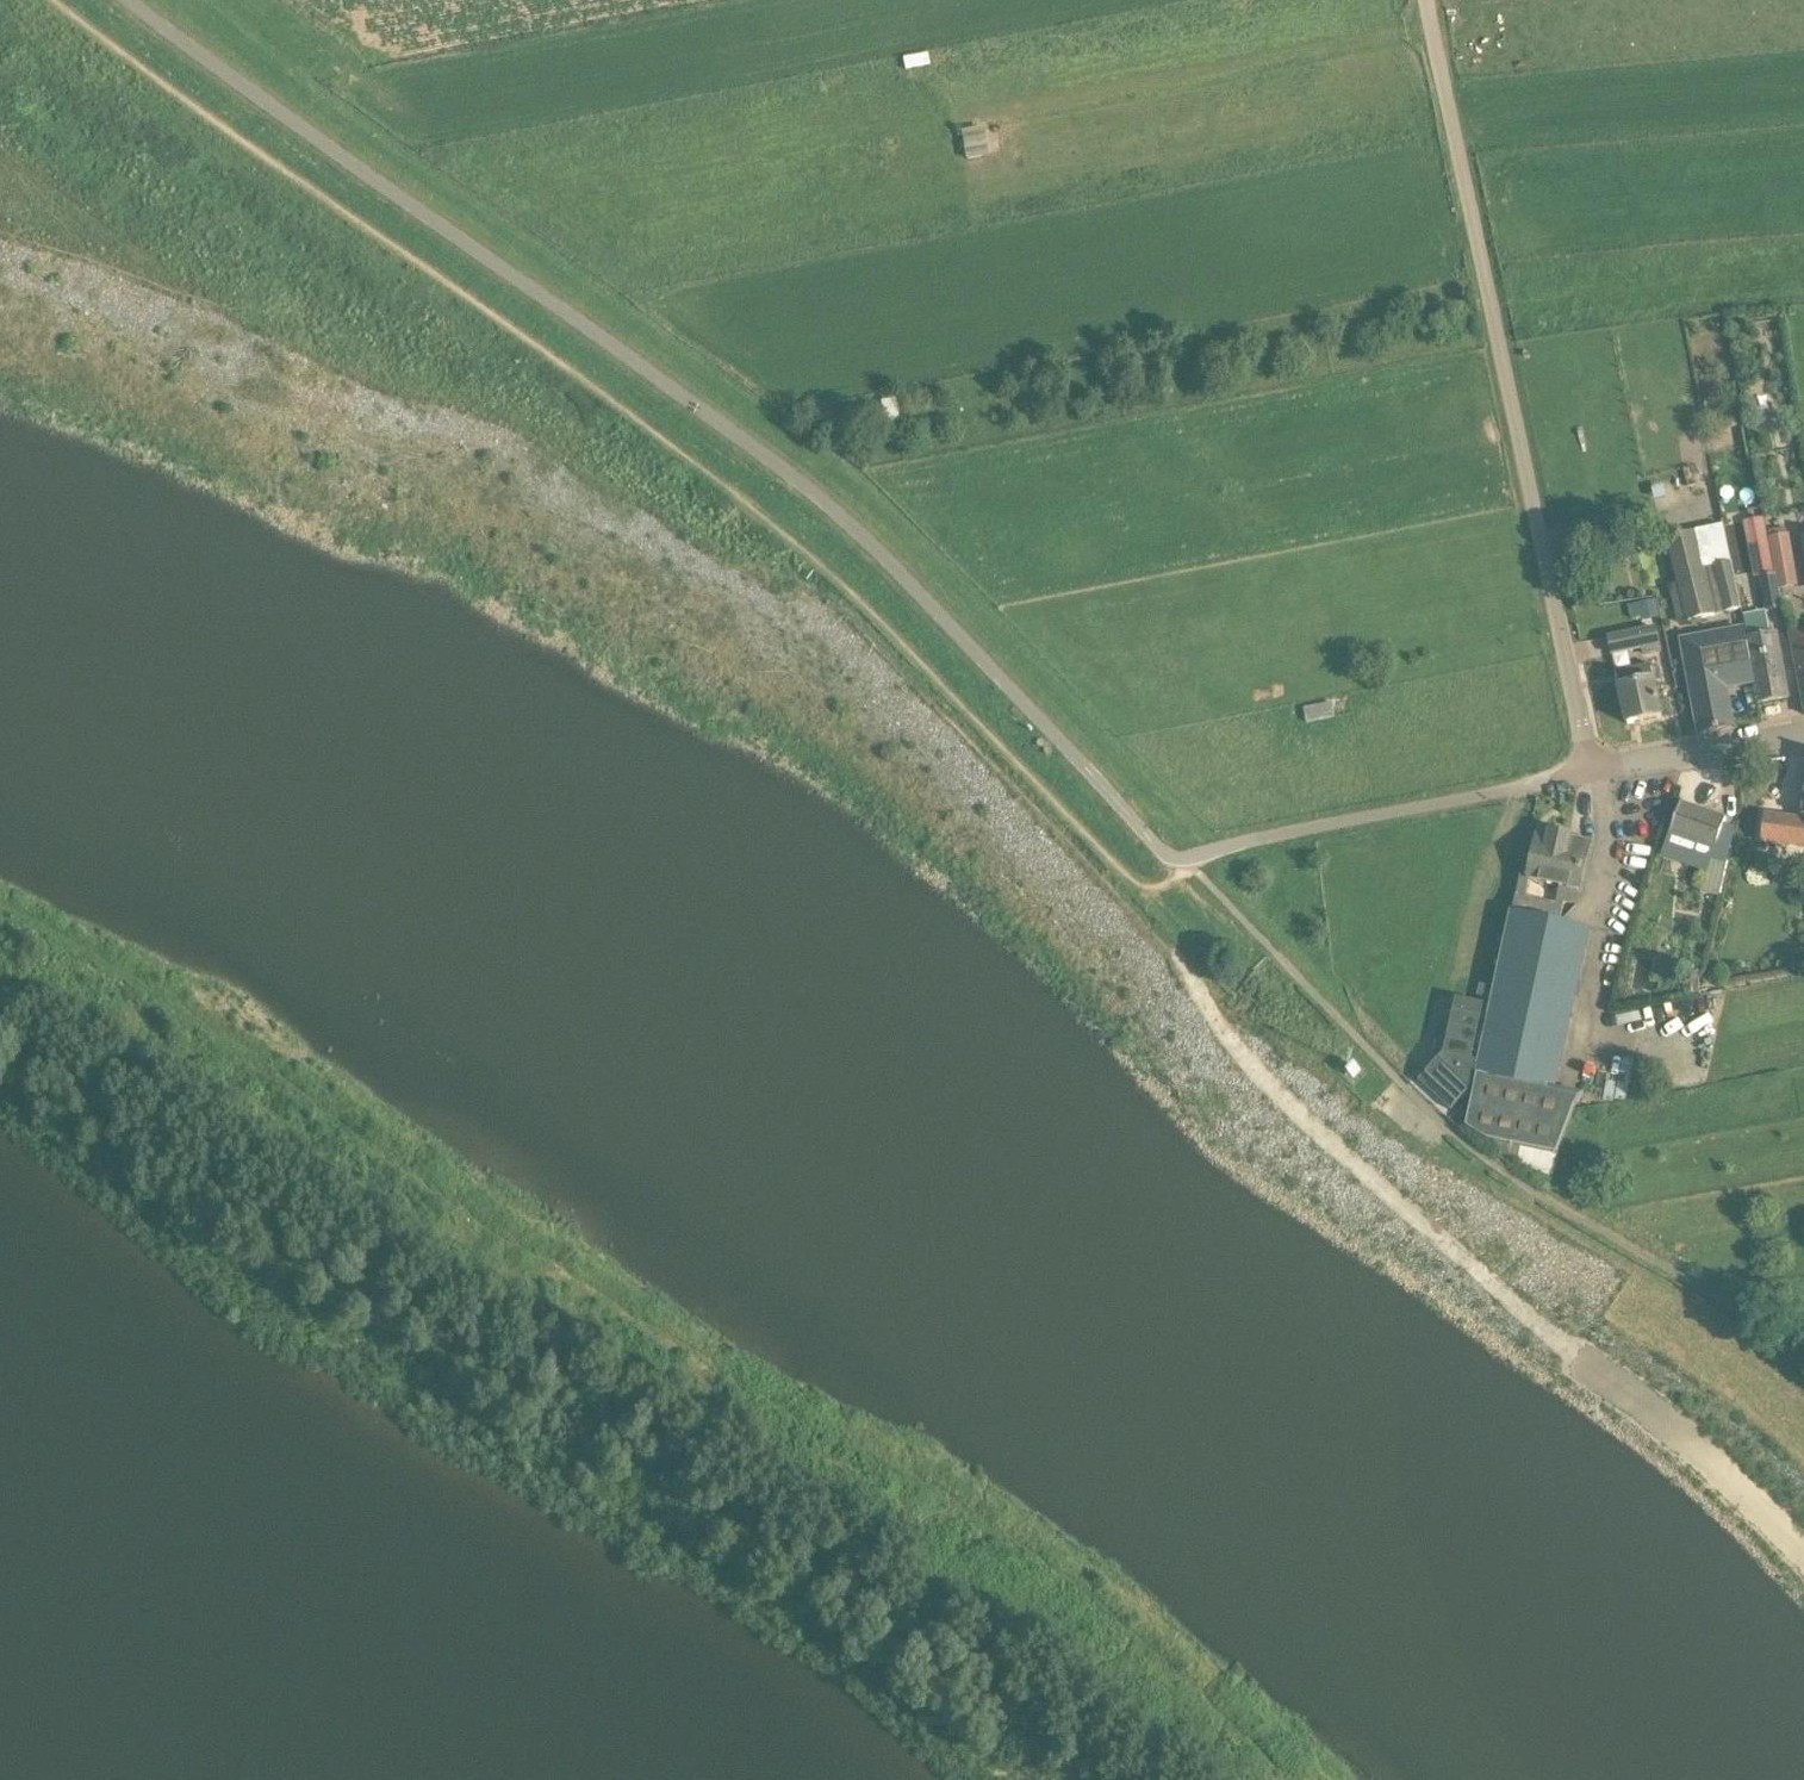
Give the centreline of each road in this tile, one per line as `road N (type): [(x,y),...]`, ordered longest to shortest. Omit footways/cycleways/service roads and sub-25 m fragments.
road 1 (unclassified): [(1173,957),(1281,1097),(1525,1316),(1676,1436),(1803,1559)]
road 2 (unclassified): [(1591,769),(1427,0)]
road 3 (residential): [(1591,769),(1803,735)]

